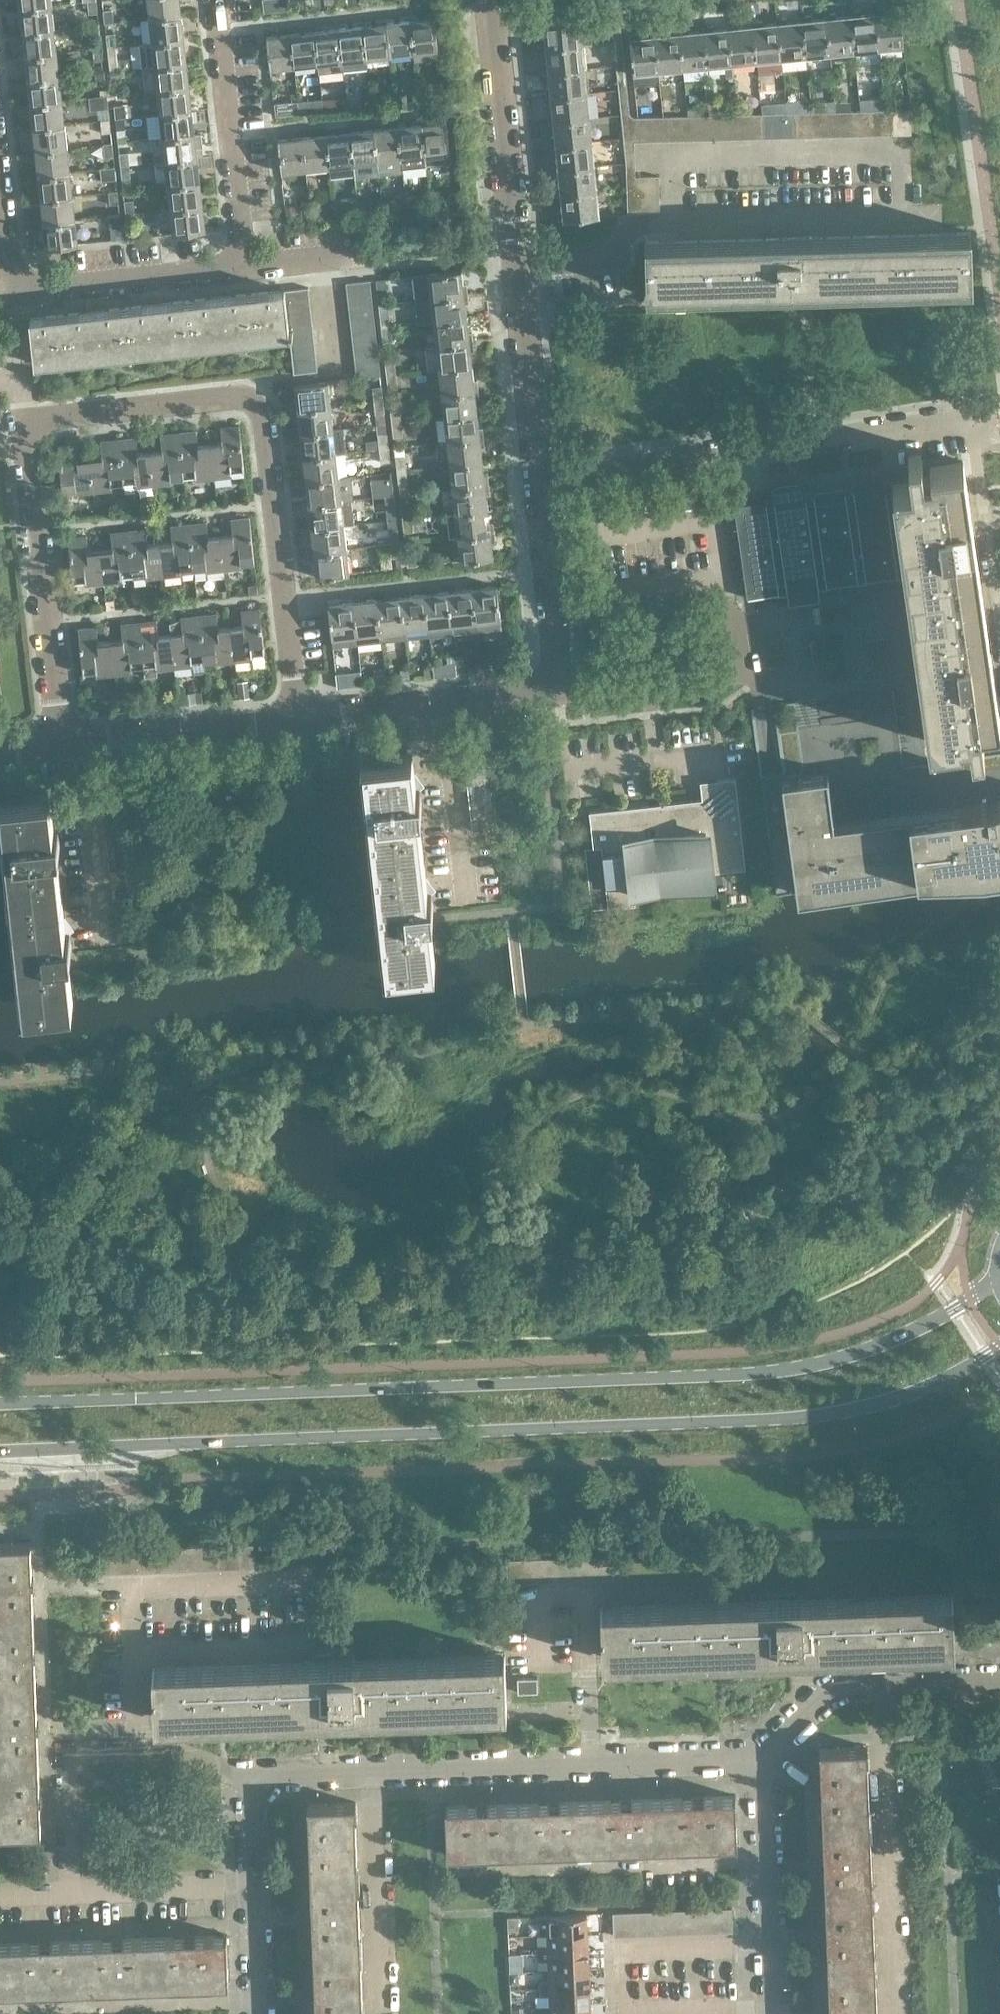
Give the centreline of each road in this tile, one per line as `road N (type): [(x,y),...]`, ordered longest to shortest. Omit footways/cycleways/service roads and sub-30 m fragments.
road 1 (secondary): [(998,1259),(972,1293),(930,1319),(817,1362),(0,1399)]
road 2 (secondary): [(0,1450),(849,1410),(920,1388),(999,1346)]
road 3 (residential): [(43,737),(27,411),(253,386),(264,400),(294,717)]
road 4 (residential): [(253,2013),(242,1768),(764,1752)]
road 5 (residential): [(541,477),(999,416)]
road 6 (residential): [(679,222),(677,152),(901,147),(903,218)]
road 7 (residential): [(246,269),(13,296),(0,177)]
road 8 (residential): [(246,269),(214,0)]
road 9 (unclassified): [(522,269),(495,0)]
road 10 (unclassified): [(774,2013),(764,1752)]
road 11 (residential): [(764,1752),(828,1690),(999,1682)]
road 12 (unclassified): [(64,735),(294,717)]
road 13 (residential): [(679,222),(903,218)]
road 14 (residential): [(87,946),(64,735)]
road 15 (unclassified): [(541,477),(522,269)]
road 16 (unclassified): [(559,676),(541,477)]
road 17 (residential): [(461,895),(440,703)]
road 18 (residential): [(522,269),(612,261),(633,224),(679,222)]
road 19 (residential): [(559,676),(583,690),(733,672)]
road 20 (unclassified): [(294,717),(440,703)]
road 21 (unclassified): [(440,703),(541,689),(559,676)]
road 22 (residential): [(733,672),(760,681),(772,773)]

